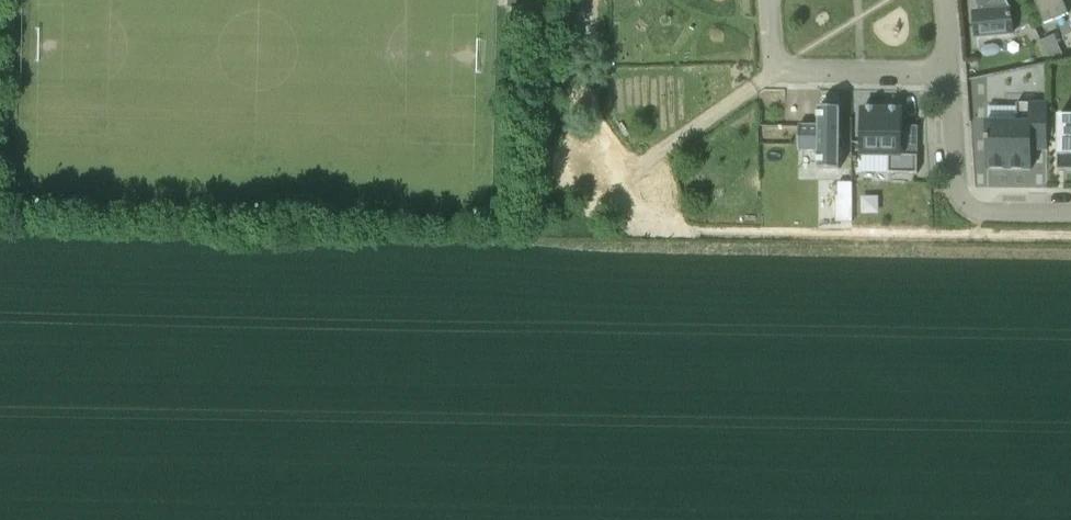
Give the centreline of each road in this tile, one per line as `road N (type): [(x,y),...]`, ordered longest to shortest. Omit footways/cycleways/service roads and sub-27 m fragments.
road 1 (residential): [(772,0),(774,68),(950,71)]
road 2 (residential): [(950,71),(965,204),(994,212),(1070,213)]

